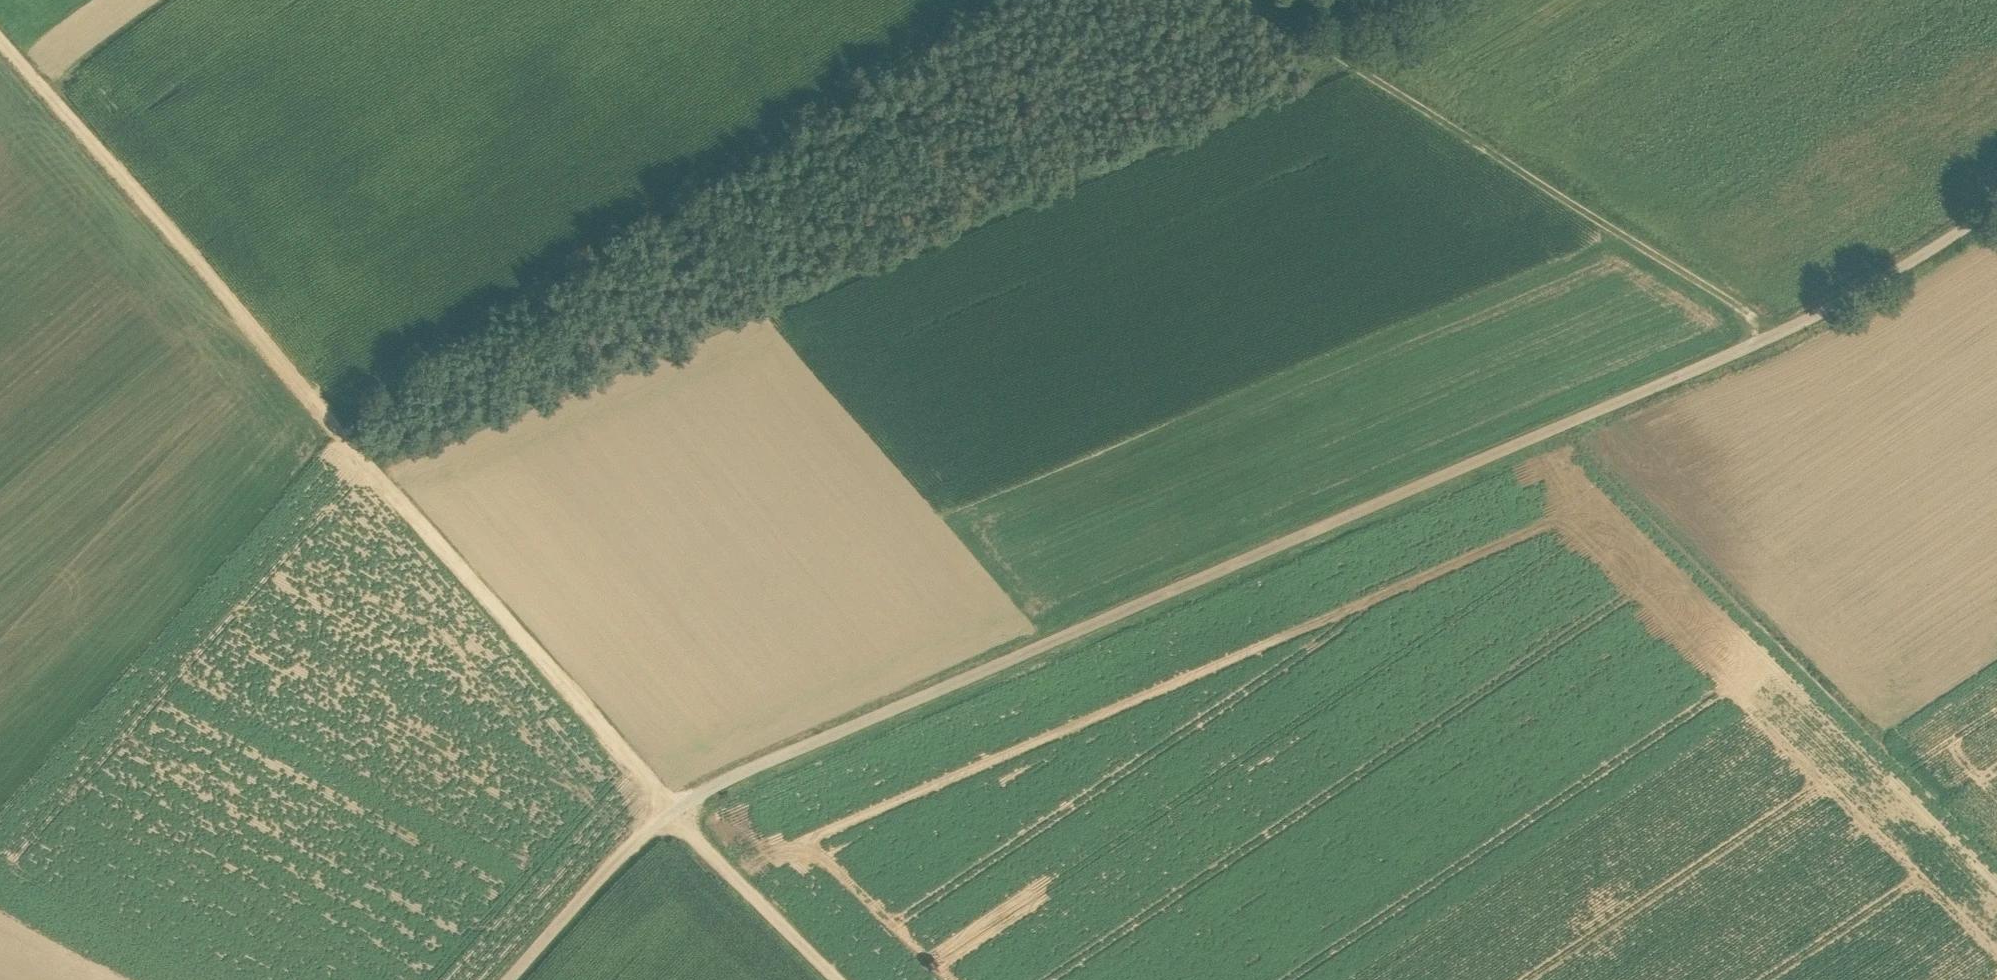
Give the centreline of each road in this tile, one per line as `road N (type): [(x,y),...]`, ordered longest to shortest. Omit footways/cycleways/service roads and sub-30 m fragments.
road 1 (unclassified): [(512,979),(660,809),(1835,317),(1996,213)]
road 2 (track): [(836,979),(660,809),(0,33)]
road 3 (track): [(1255,0),(1491,169),(1792,336)]

